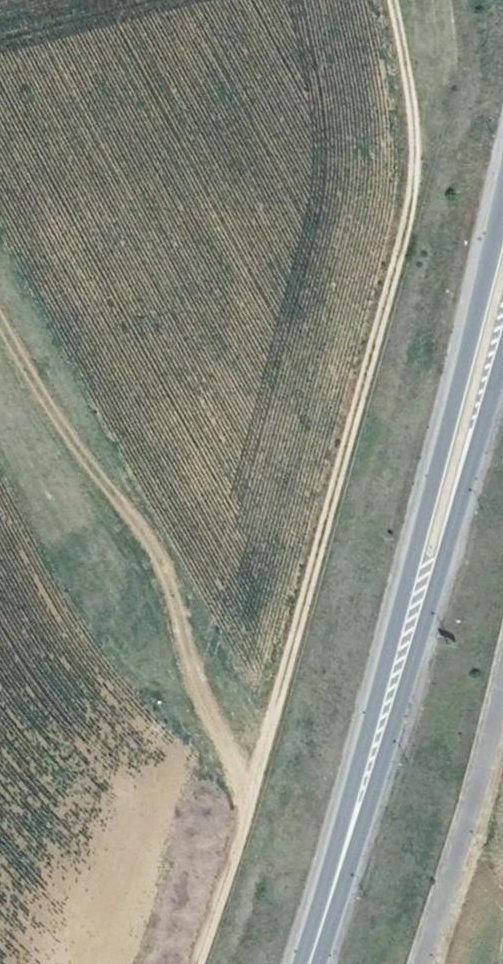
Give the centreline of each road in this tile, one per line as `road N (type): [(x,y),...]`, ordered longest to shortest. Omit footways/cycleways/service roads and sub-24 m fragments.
road 1 (track): [(389,0),(412,116),(410,202),(257,769),(196,963)]
road 2 (primary): [(502,188),(425,507),(394,677)]
road 3 (primary): [(394,677),(455,517),(502,353)]
road 4 (primary): [(308,963),(394,677)]

